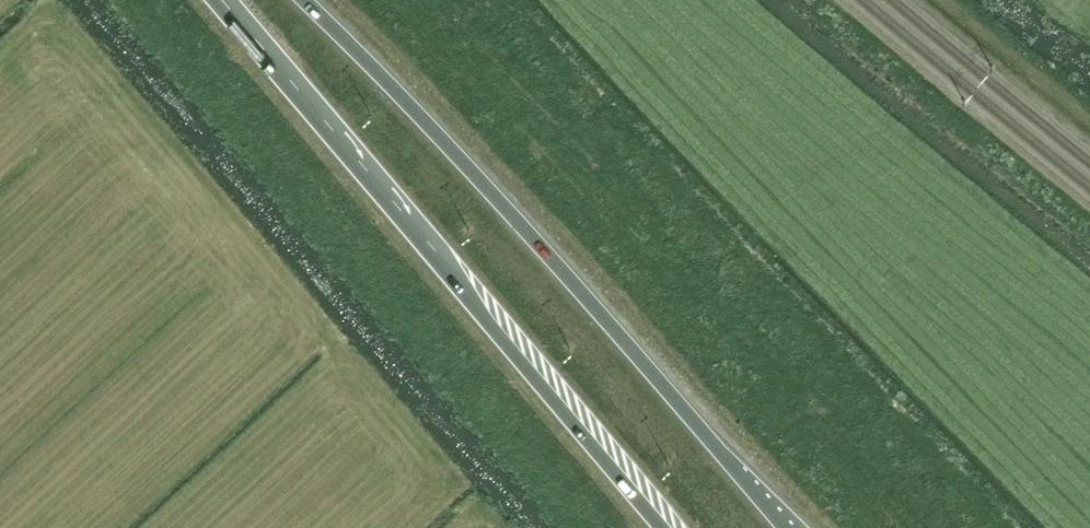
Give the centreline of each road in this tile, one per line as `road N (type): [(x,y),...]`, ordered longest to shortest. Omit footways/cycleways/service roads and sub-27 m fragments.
road 1 (trunk): [(217,0),(661,527)]
road 2 (trunk): [(748,482),(553,262),(299,0)]

